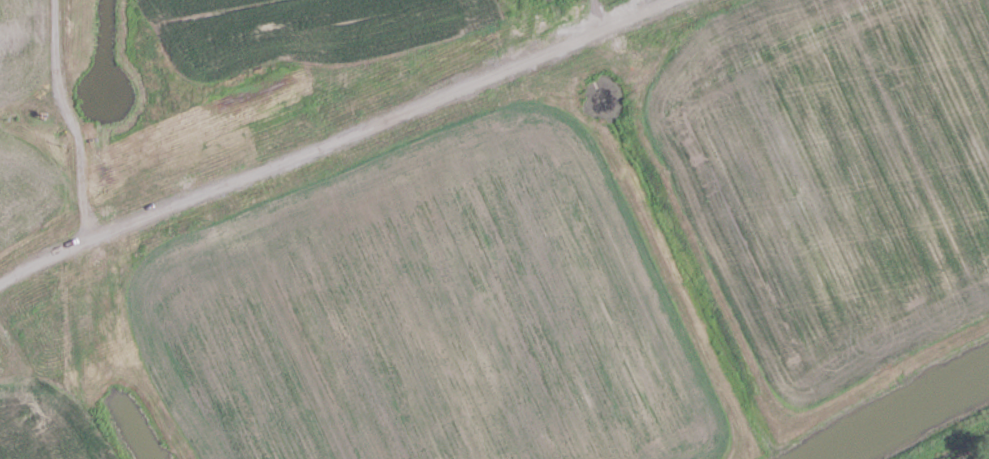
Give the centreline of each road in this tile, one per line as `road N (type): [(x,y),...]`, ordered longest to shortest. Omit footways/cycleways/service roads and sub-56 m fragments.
road 1 (residential): [(24,272),(208,183),(253,179)]

